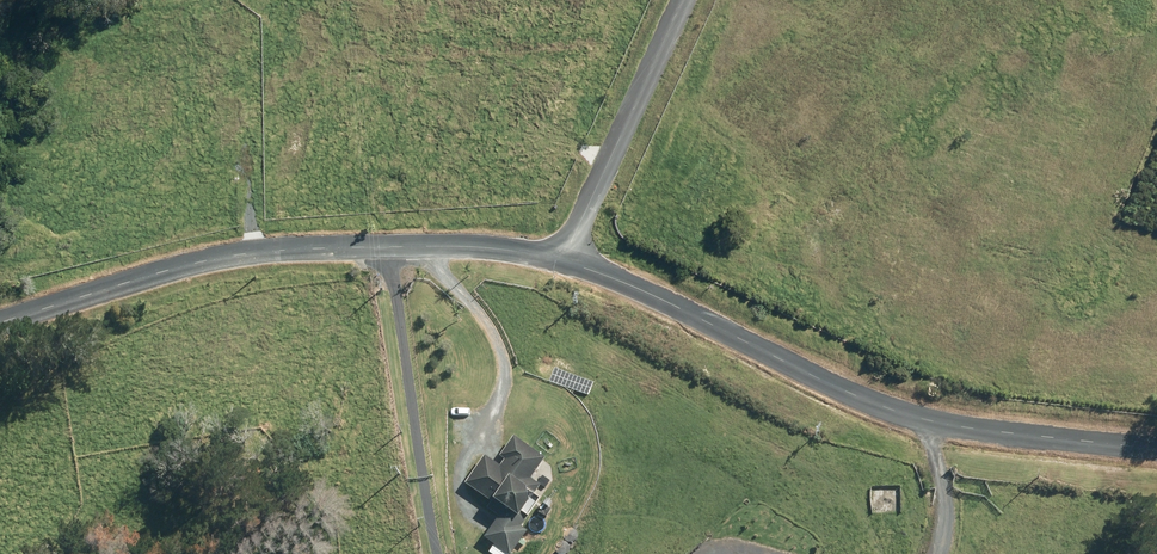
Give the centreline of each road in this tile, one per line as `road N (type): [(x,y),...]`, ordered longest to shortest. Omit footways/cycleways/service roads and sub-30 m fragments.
road 1 (residential): [(1156,446),(906,418),(566,261)]
road 2 (residential): [(566,261),(476,247),(278,250),(201,261),(0,323)]
road 3 (track): [(392,247),(434,553)]
road 4 (residential): [(566,261),(690,0)]
road 5 (track): [(934,421),(950,541),(943,553)]

